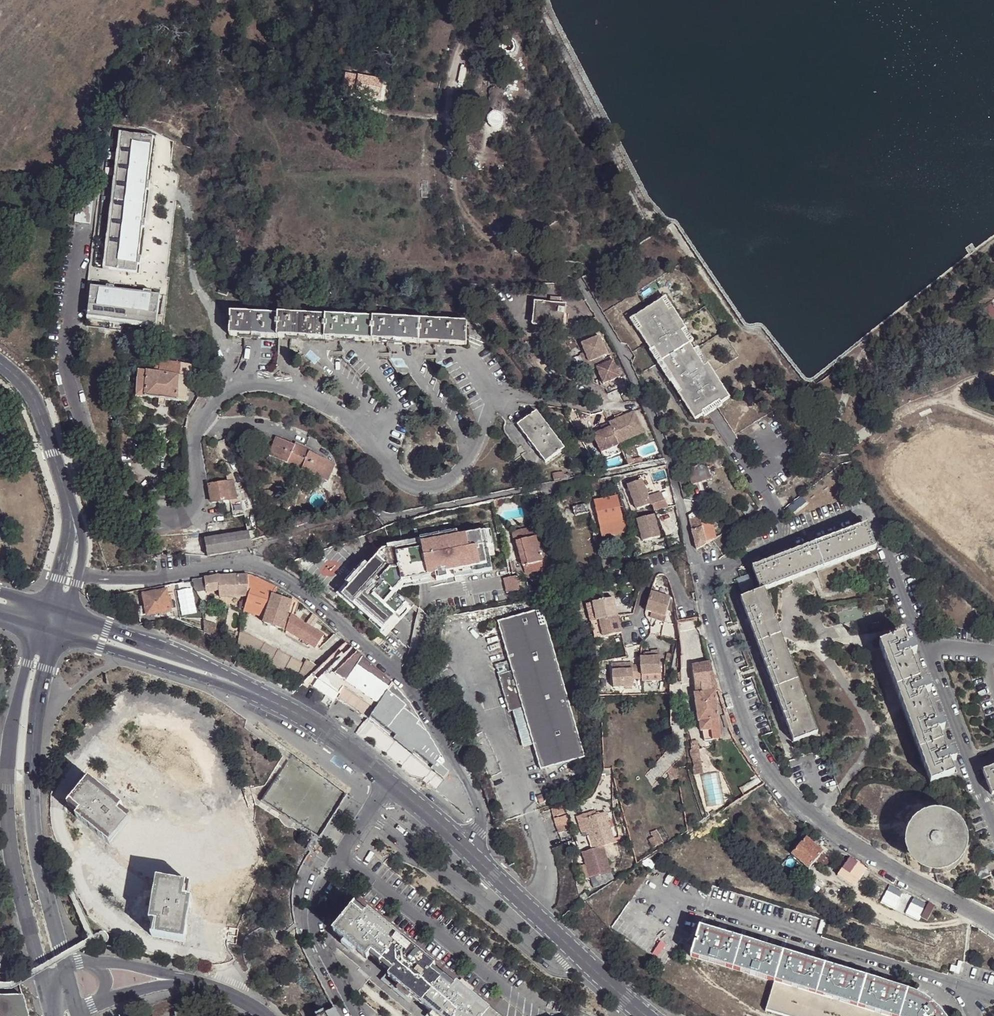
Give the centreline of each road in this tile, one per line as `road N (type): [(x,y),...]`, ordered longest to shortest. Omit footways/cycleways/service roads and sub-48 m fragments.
road 1 (residential): [(993,926),(843,838),(765,765),(741,723),(670,460),(581,283)]
road 2 (residential): [(78,574),(97,579),(247,562),(305,596),(414,693),(473,792),(477,829),(464,847)]
road 3 (tertiary): [(37,626),(12,721),(6,807),(23,914),(45,979)]
road 4 (tertiary): [(64,965),(31,803),(35,726),(58,633)]
road 5 (track): [(480,0),(450,85),(447,155),(473,226),(501,250),(542,265)]
road 6 (unclassified): [(389,783),(327,871),(312,912),(318,946),(355,1015)]
road 7 (secondary): [(647,1015),(478,859)]
road 8 (secondary): [(271,701),(169,650),(65,614)]
road 9 (secondary): [(58,633),(271,701)]
road 10 (residential): [(69,504),(31,393),(0,362)]

